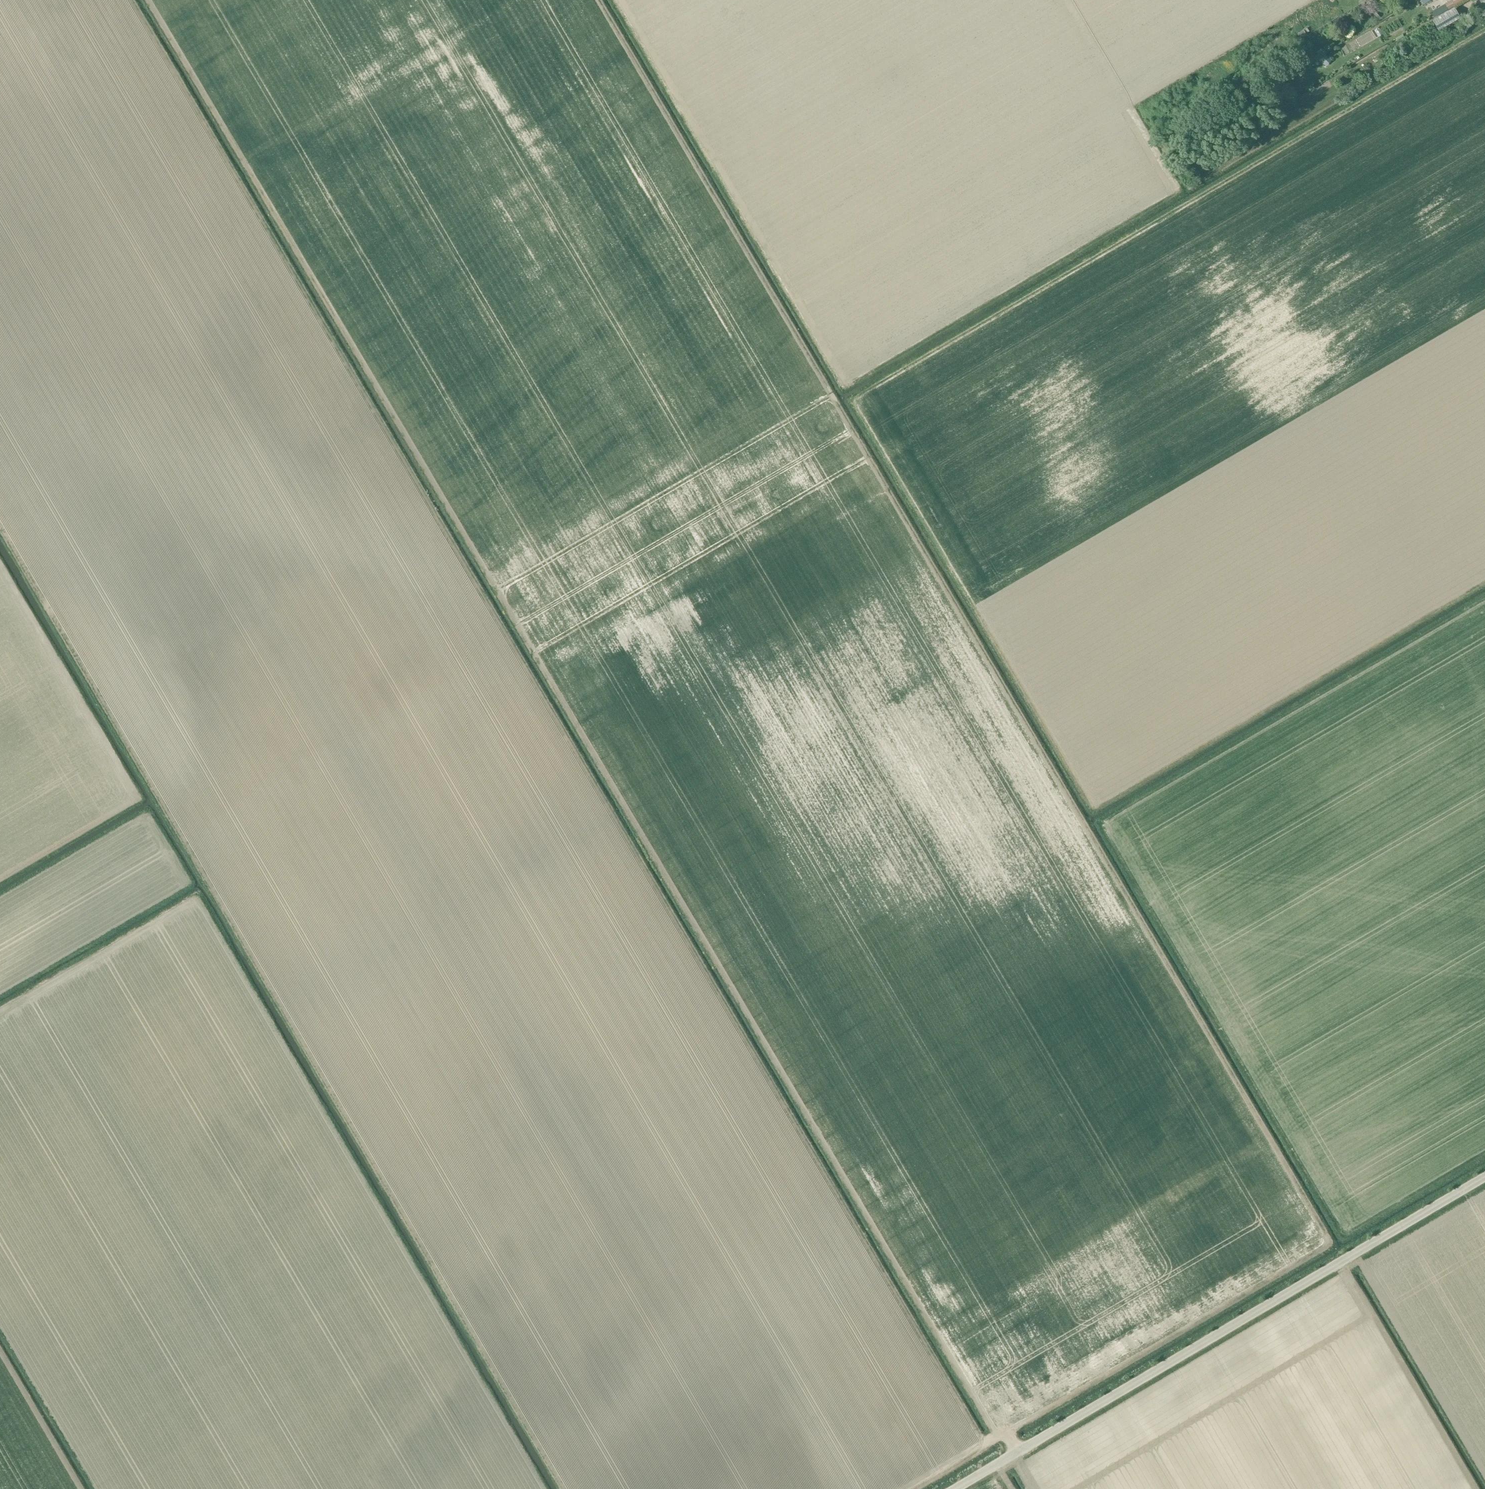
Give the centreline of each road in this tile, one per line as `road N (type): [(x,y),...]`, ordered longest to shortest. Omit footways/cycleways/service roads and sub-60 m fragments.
road 1 (unclassified): [(955,1488),(1484,1177)]

